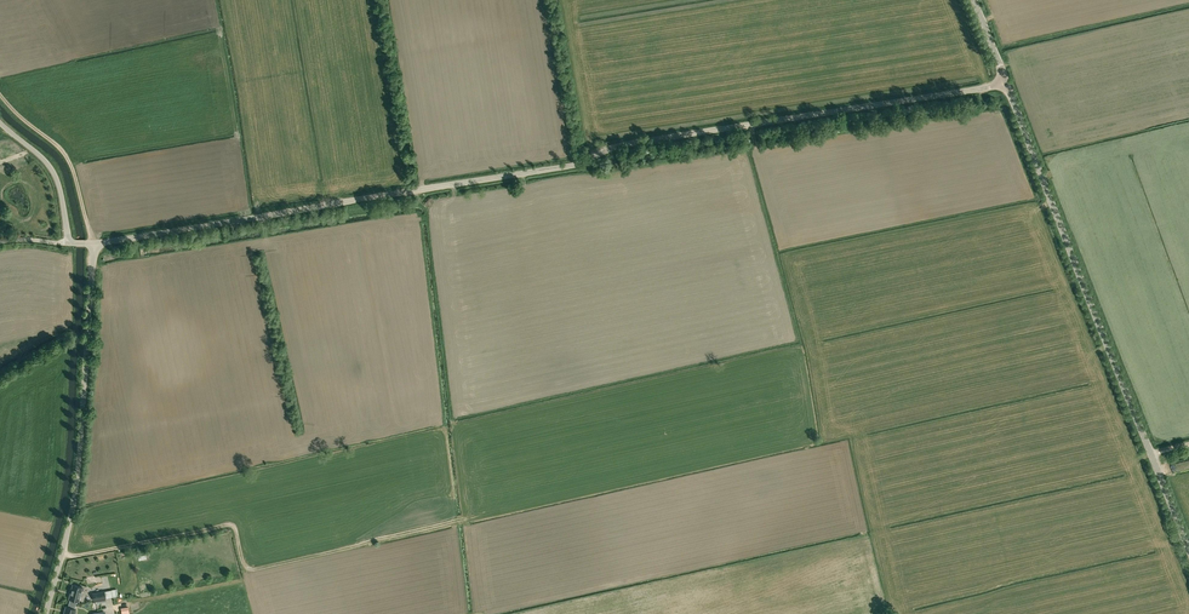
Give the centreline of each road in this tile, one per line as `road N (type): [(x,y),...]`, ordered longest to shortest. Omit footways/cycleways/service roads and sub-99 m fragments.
road 1 (unclassified): [(94,244),(574,165),(622,144),(1007,84)]
road 2 (tertiary): [(1188,551),(1007,84)]
road 3 (unclassified): [(46,613),(75,494),(94,244)]
road 4 (track): [(0,96),(68,160),(91,244)]
road 5 (unclassified): [(69,244),(54,174),(0,123)]

